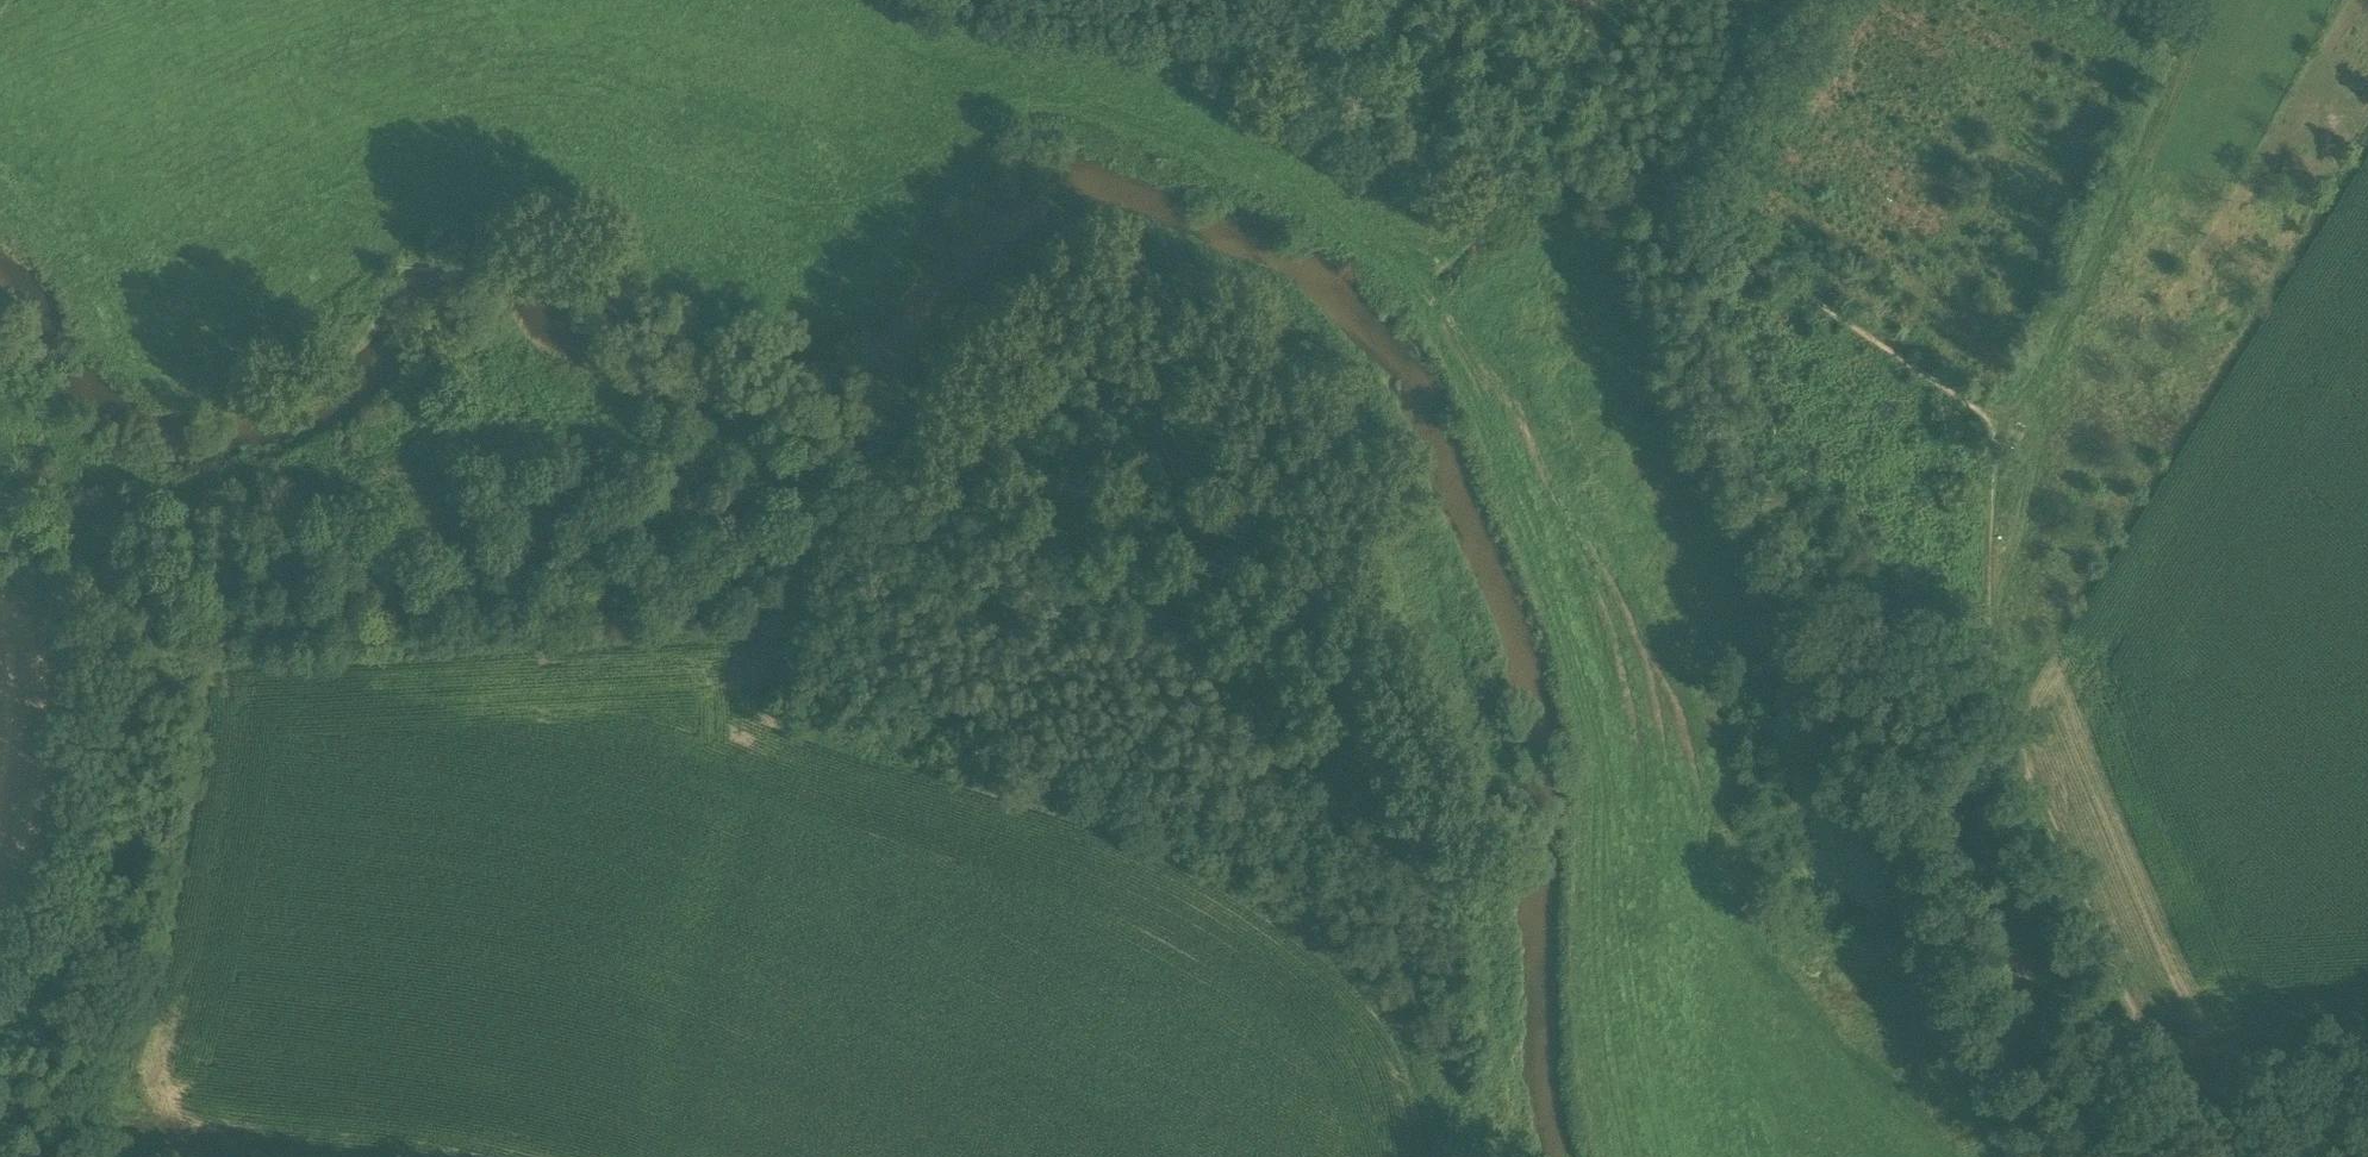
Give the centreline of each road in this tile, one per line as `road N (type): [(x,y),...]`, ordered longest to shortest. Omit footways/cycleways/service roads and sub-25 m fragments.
road 1 (track): [(1672,210),(1988,418),(1995,685),(2023,761),(2116,926),(2199,1026),(2323,1080),(2367,1086)]
road 2 (track): [(2199,1026),(2206,1156)]

